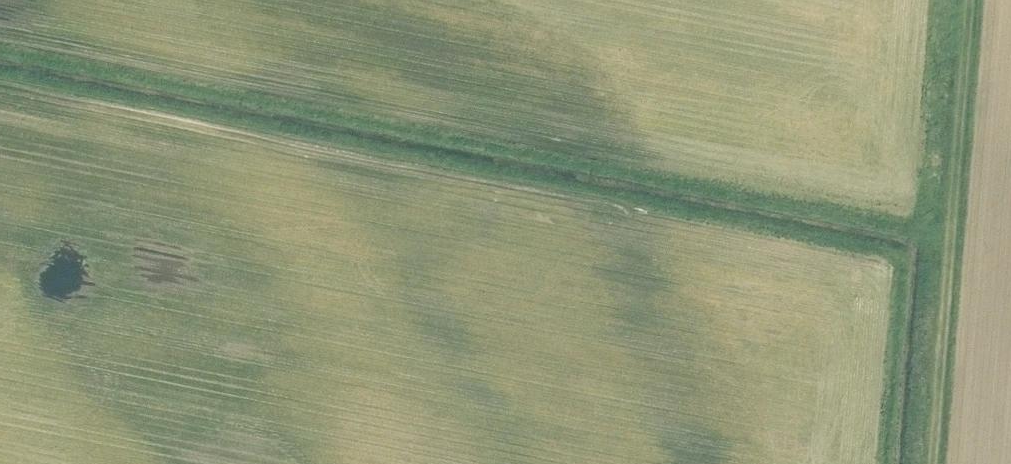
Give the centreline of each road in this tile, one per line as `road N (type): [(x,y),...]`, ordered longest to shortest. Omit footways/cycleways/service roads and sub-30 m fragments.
road 1 (track): [(933,463),(970,0)]

